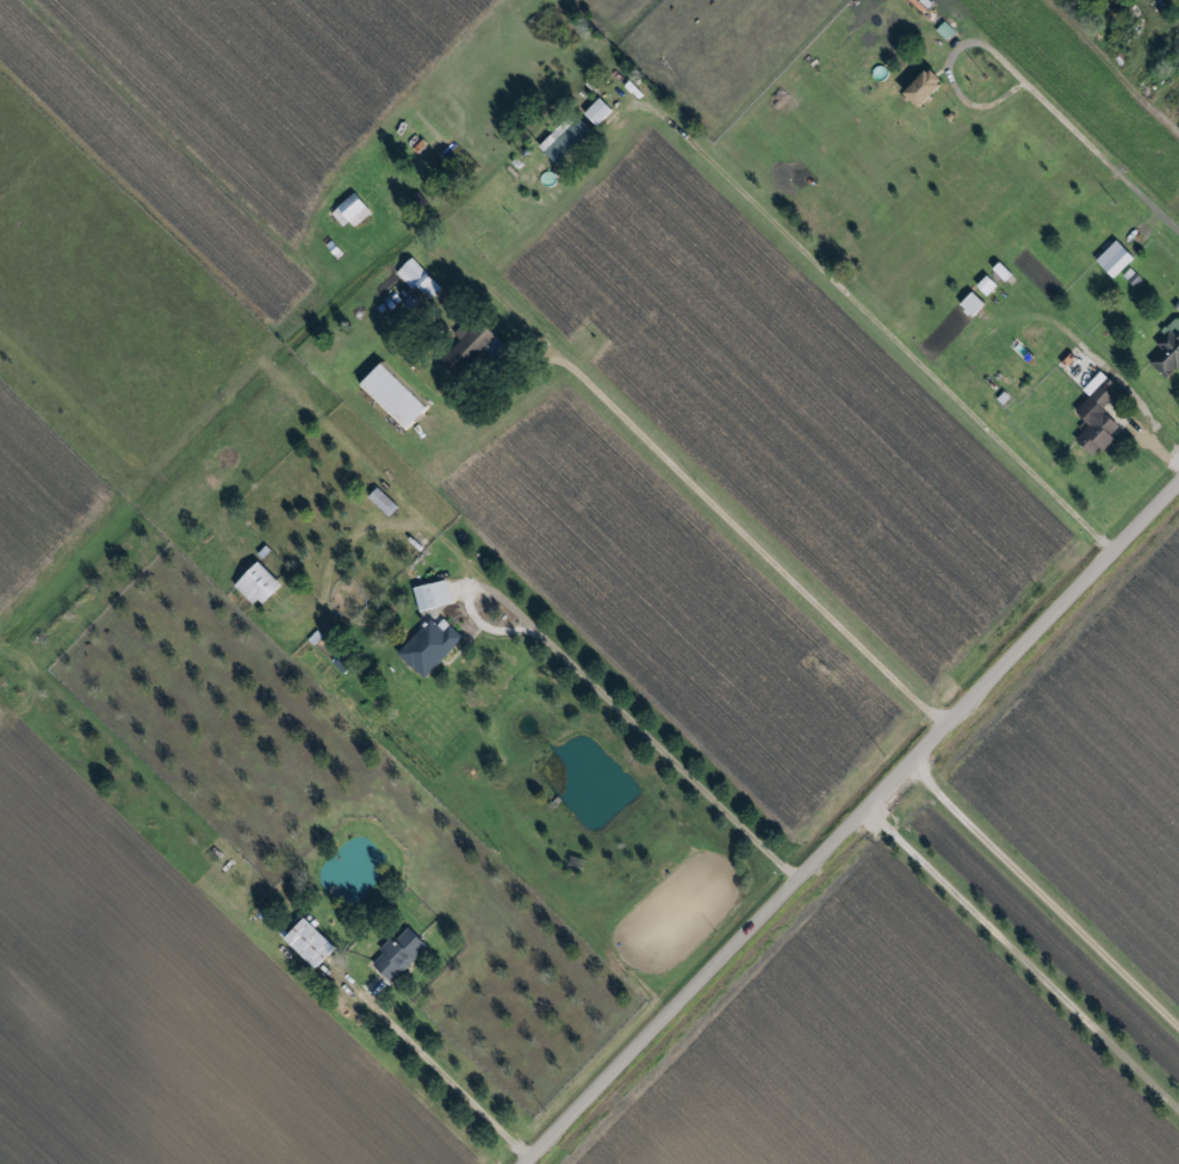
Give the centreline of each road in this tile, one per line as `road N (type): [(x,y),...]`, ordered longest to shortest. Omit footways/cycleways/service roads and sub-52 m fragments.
road 1 (residential): [(525,1163),(1178,483)]
road 2 (residential): [(873,801),(1178,1099)]
road 3 (residential): [(1178,1022),(912,761)]

